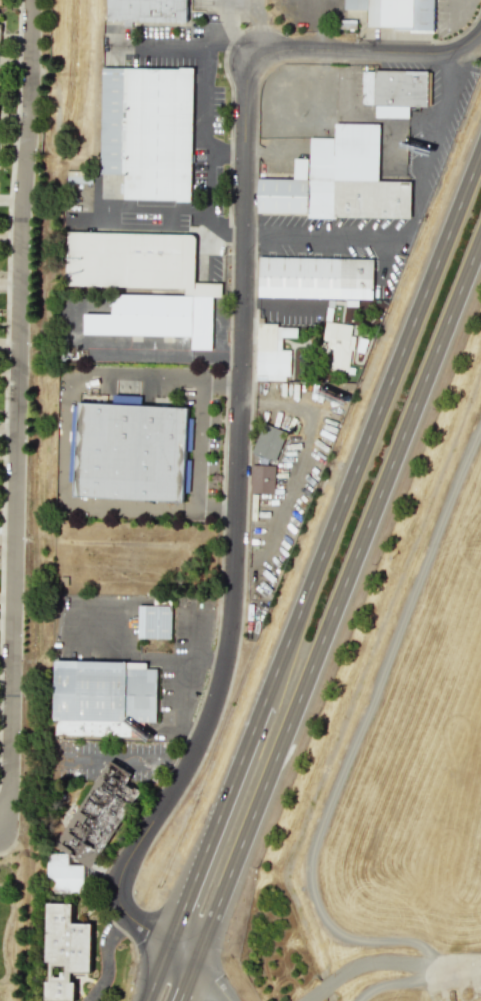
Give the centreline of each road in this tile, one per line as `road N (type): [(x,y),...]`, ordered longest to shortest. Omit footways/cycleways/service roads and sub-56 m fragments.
road 1 (residential): [(254,49),(237,635),(189,768),(116,885),(124,913),(169,943)]
road 2 (primary): [(480,148),(169,943)]
road 3 (residential): [(31,0),(8,788),(0,806)]
road 4 (primary): [(195,961),(480,231)]
road 5 (residential): [(480,29),(451,52),(254,49)]

